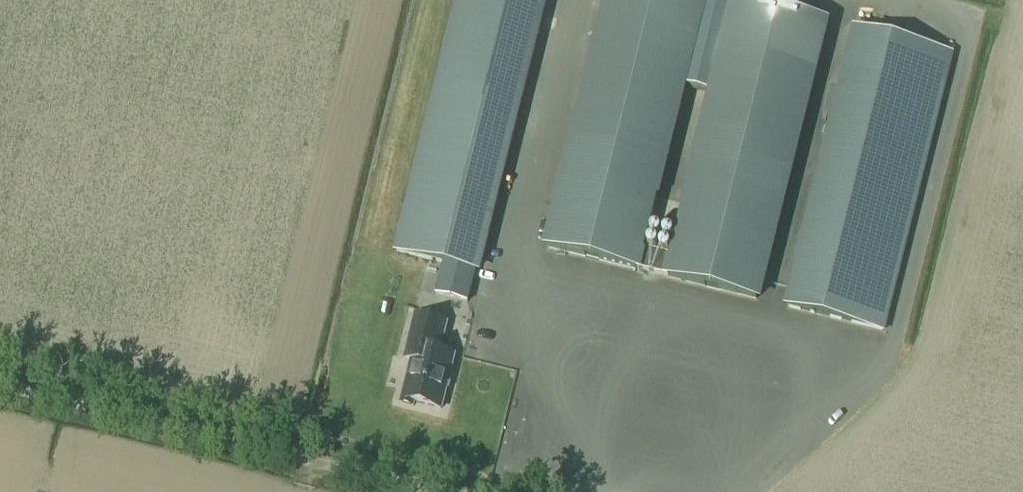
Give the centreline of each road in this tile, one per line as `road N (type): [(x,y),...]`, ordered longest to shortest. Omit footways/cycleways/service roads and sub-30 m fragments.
road 1 (track): [(279,450),(0,382)]

